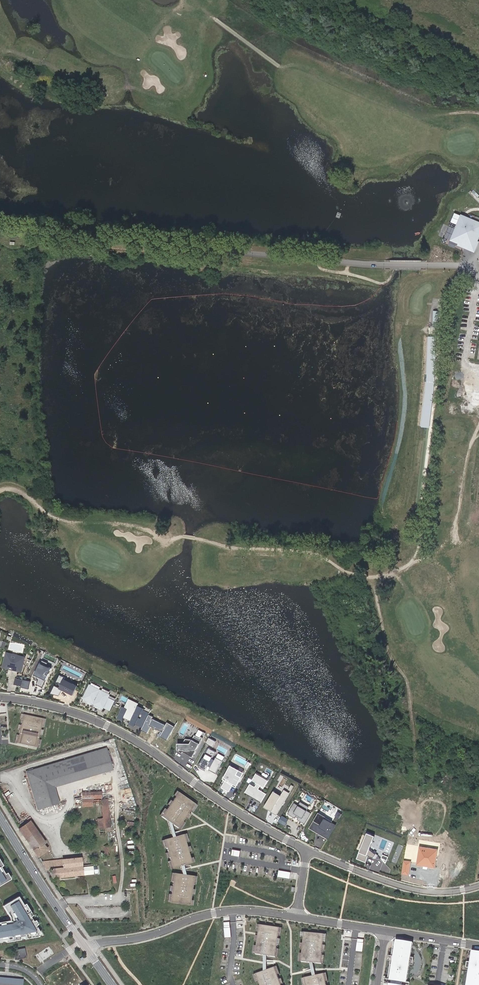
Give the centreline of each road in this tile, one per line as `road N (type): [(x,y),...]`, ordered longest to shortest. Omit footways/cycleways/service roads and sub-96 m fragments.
road 1 (residential): [(306,849),(107,725),(0,697)]
road 2 (residential): [(297,916),(232,911),(86,948)]
road 3 (residential): [(478,885),(406,887),(306,849)]
road 4 (tertiary): [(0,818),(86,948)]

